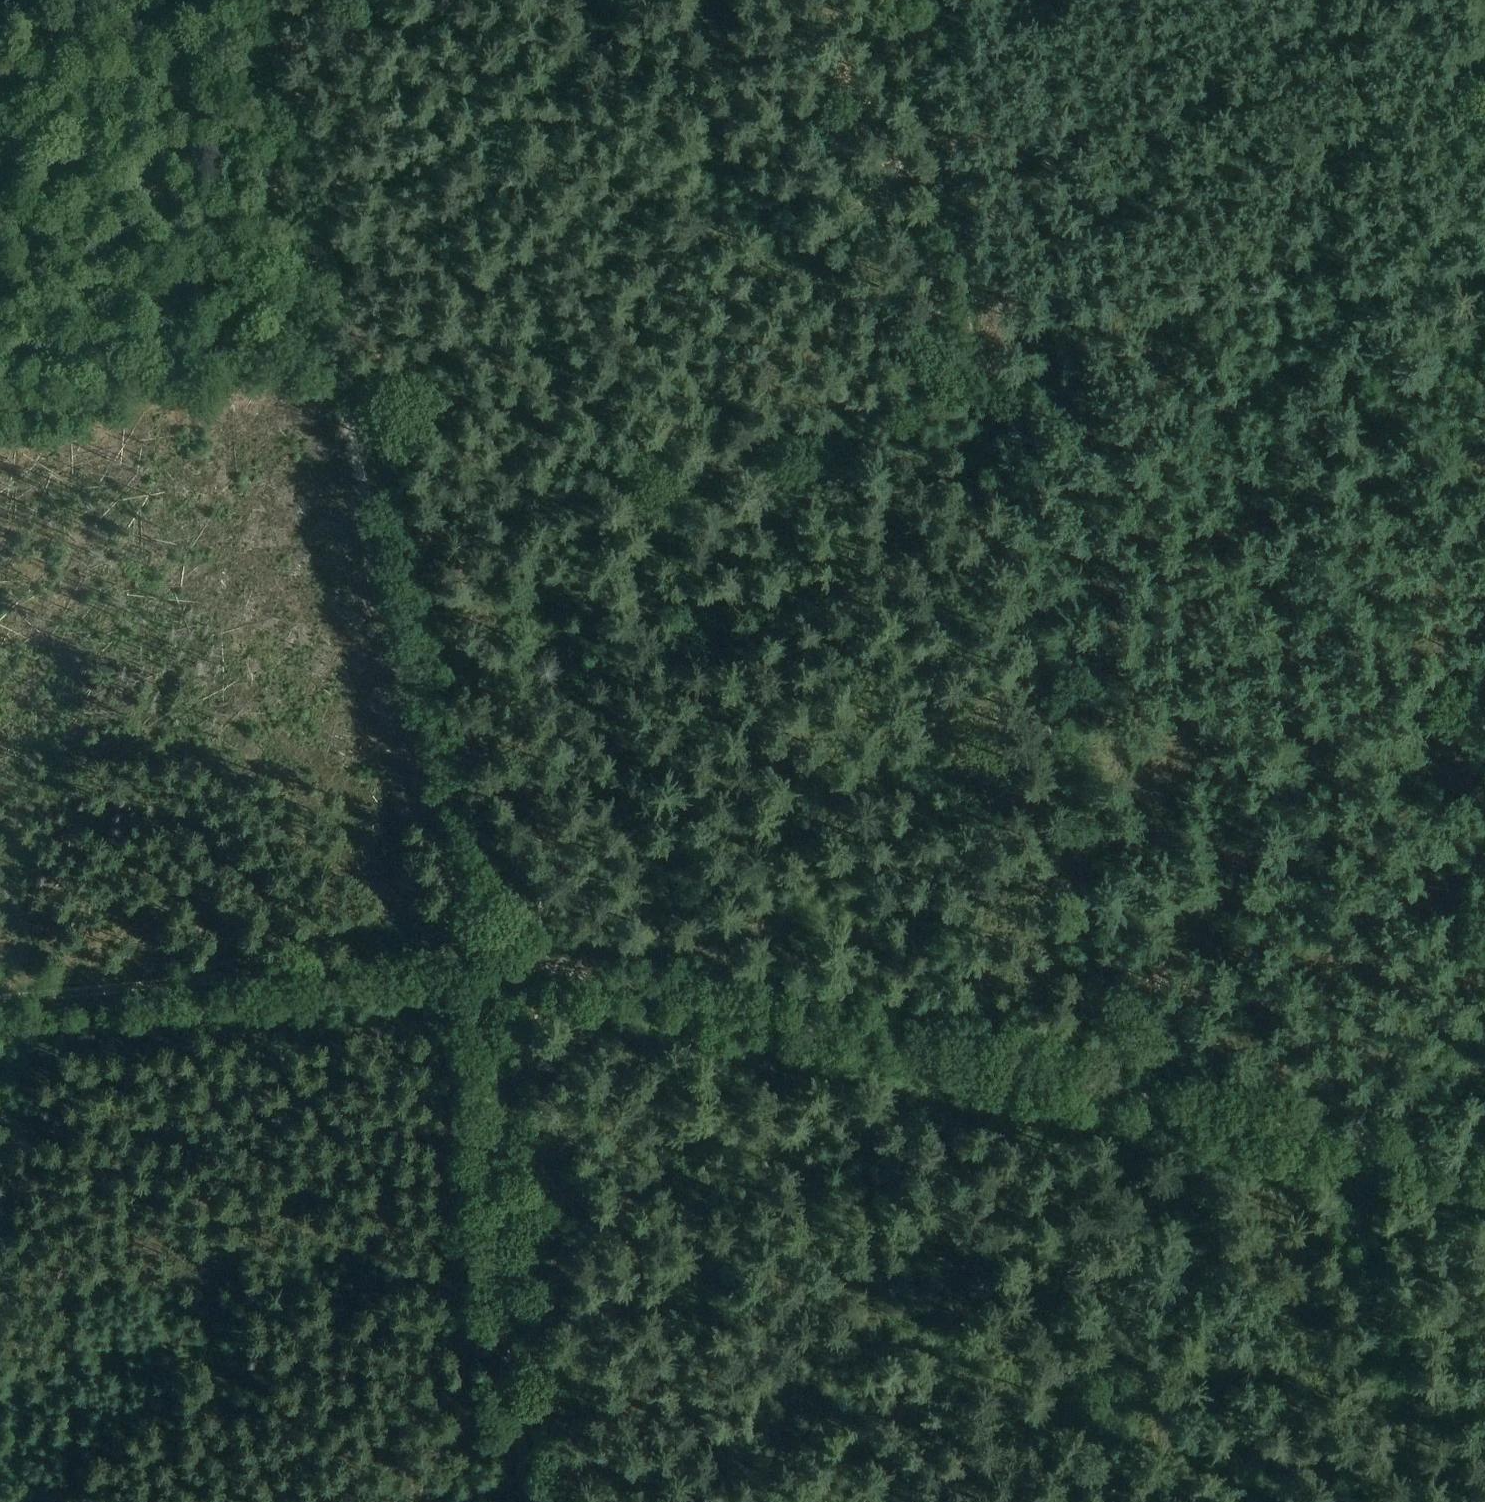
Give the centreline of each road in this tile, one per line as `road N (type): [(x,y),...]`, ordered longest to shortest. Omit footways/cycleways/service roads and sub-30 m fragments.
road 1 (track): [(0,1001),(480,952),(1128,1100),(1484,1169)]
road 2 (track): [(239,0),(480,952)]
road 3 (track): [(487,953),(522,1501)]

